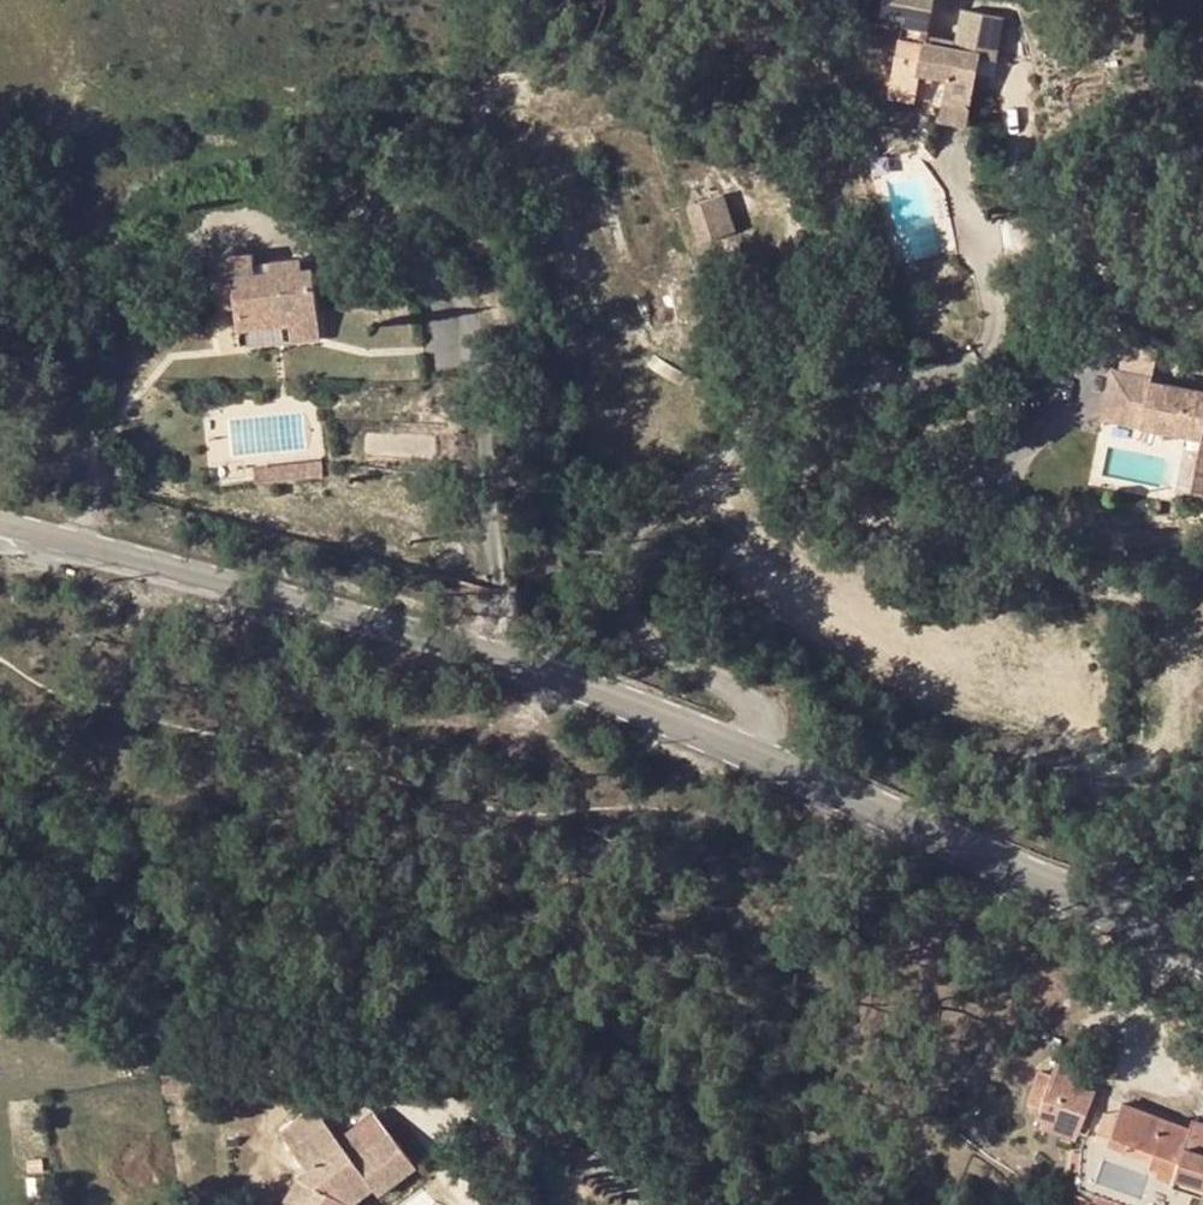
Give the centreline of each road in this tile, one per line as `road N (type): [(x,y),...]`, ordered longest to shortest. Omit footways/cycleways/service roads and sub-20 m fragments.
road 1 (tertiary): [(1202,962),(473,650),(0,521)]

